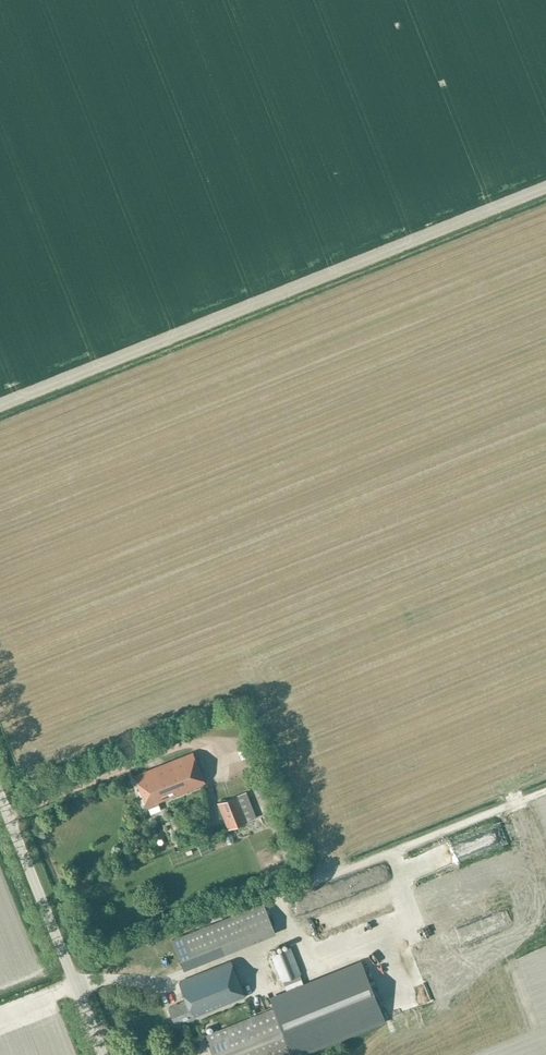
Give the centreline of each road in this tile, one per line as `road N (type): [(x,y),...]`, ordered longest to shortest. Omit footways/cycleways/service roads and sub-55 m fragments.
road 1 (unclassified): [(107,1054),(0,780)]

